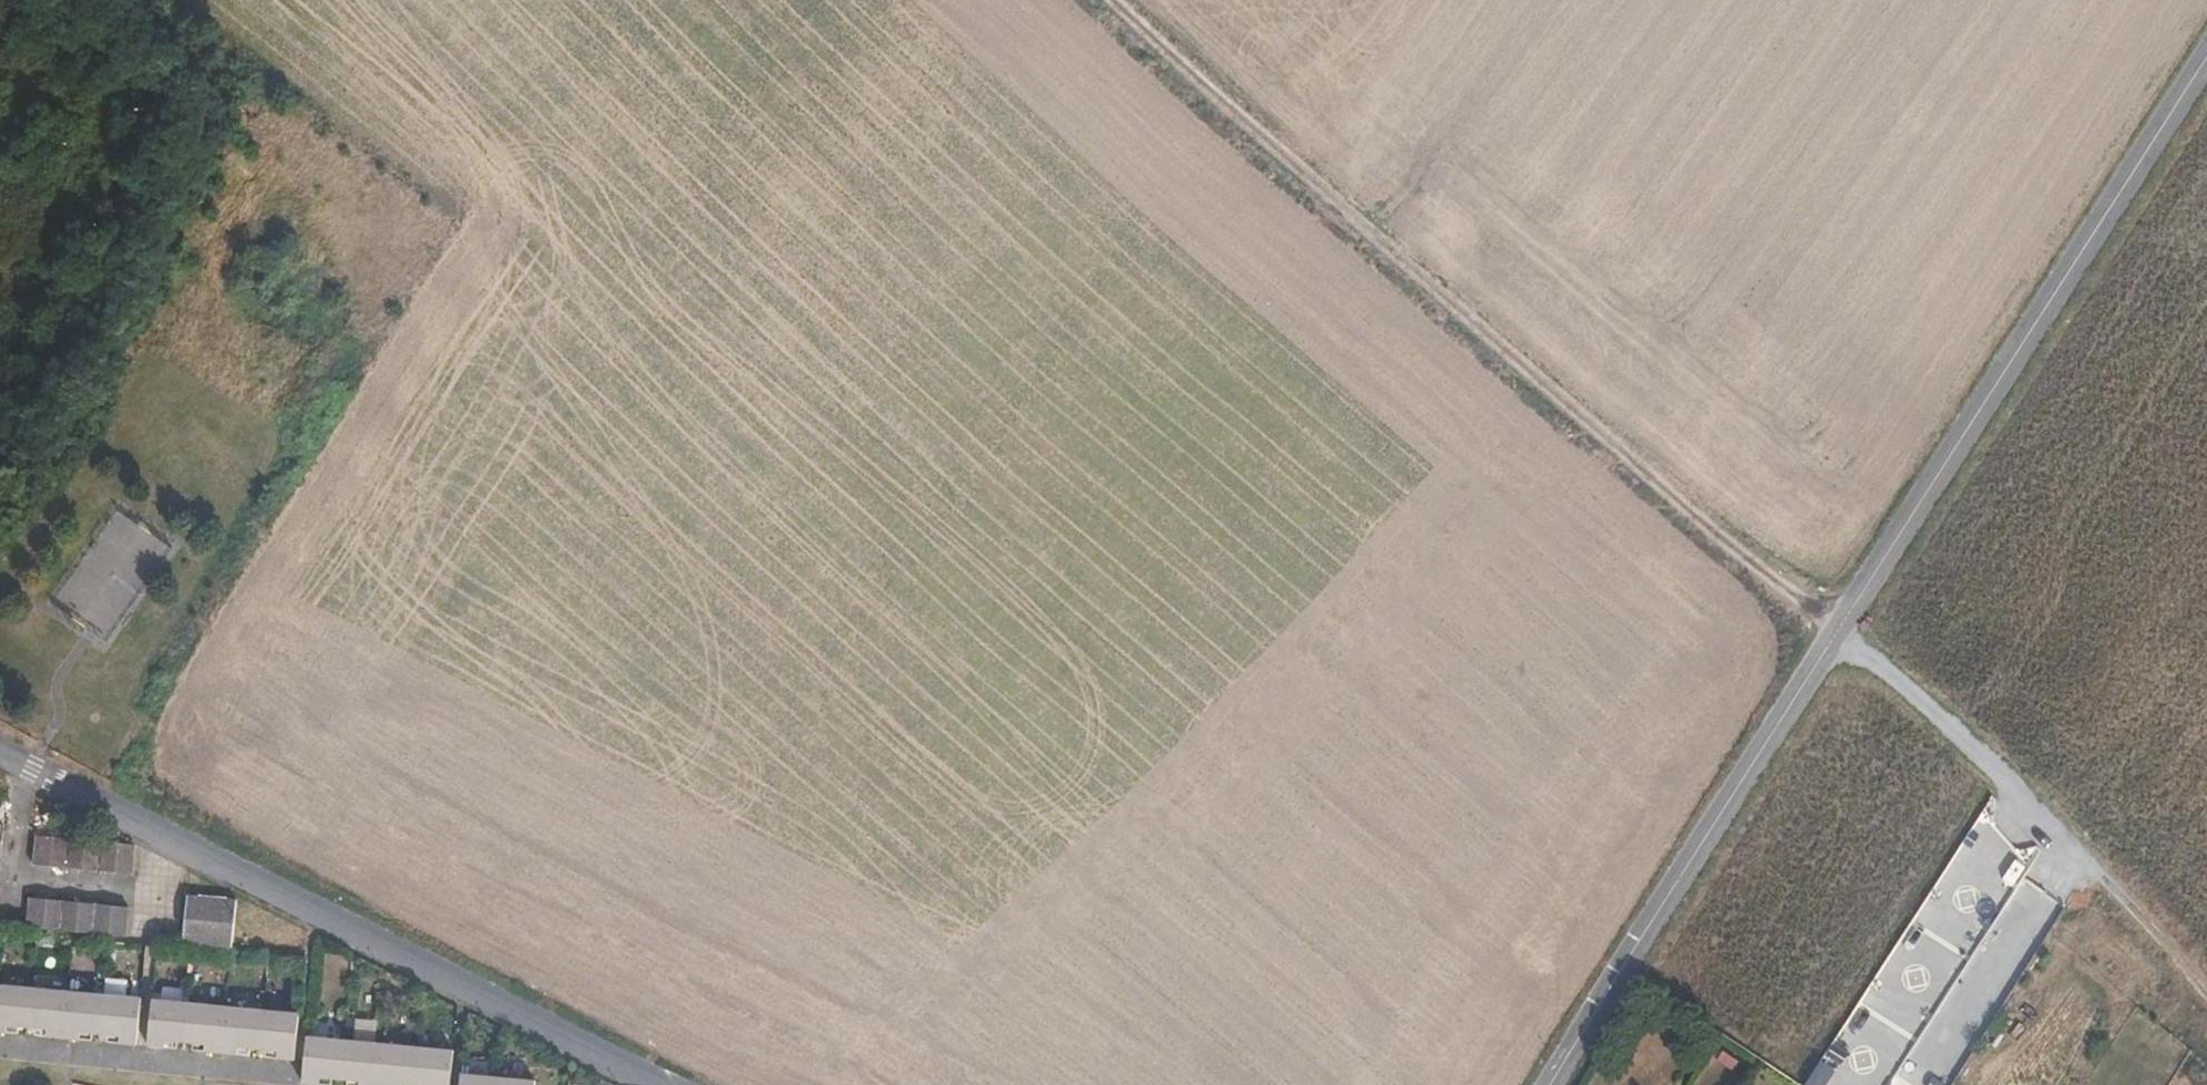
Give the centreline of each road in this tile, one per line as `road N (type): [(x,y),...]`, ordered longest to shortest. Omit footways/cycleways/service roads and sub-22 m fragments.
road 1 (track): [(1117,0),(2039,805),(2206,992)]
road 2 (tertiary): [(1557,1084),(2206,59)]
road 3 (residential): [(0,757),(653,1084)]

